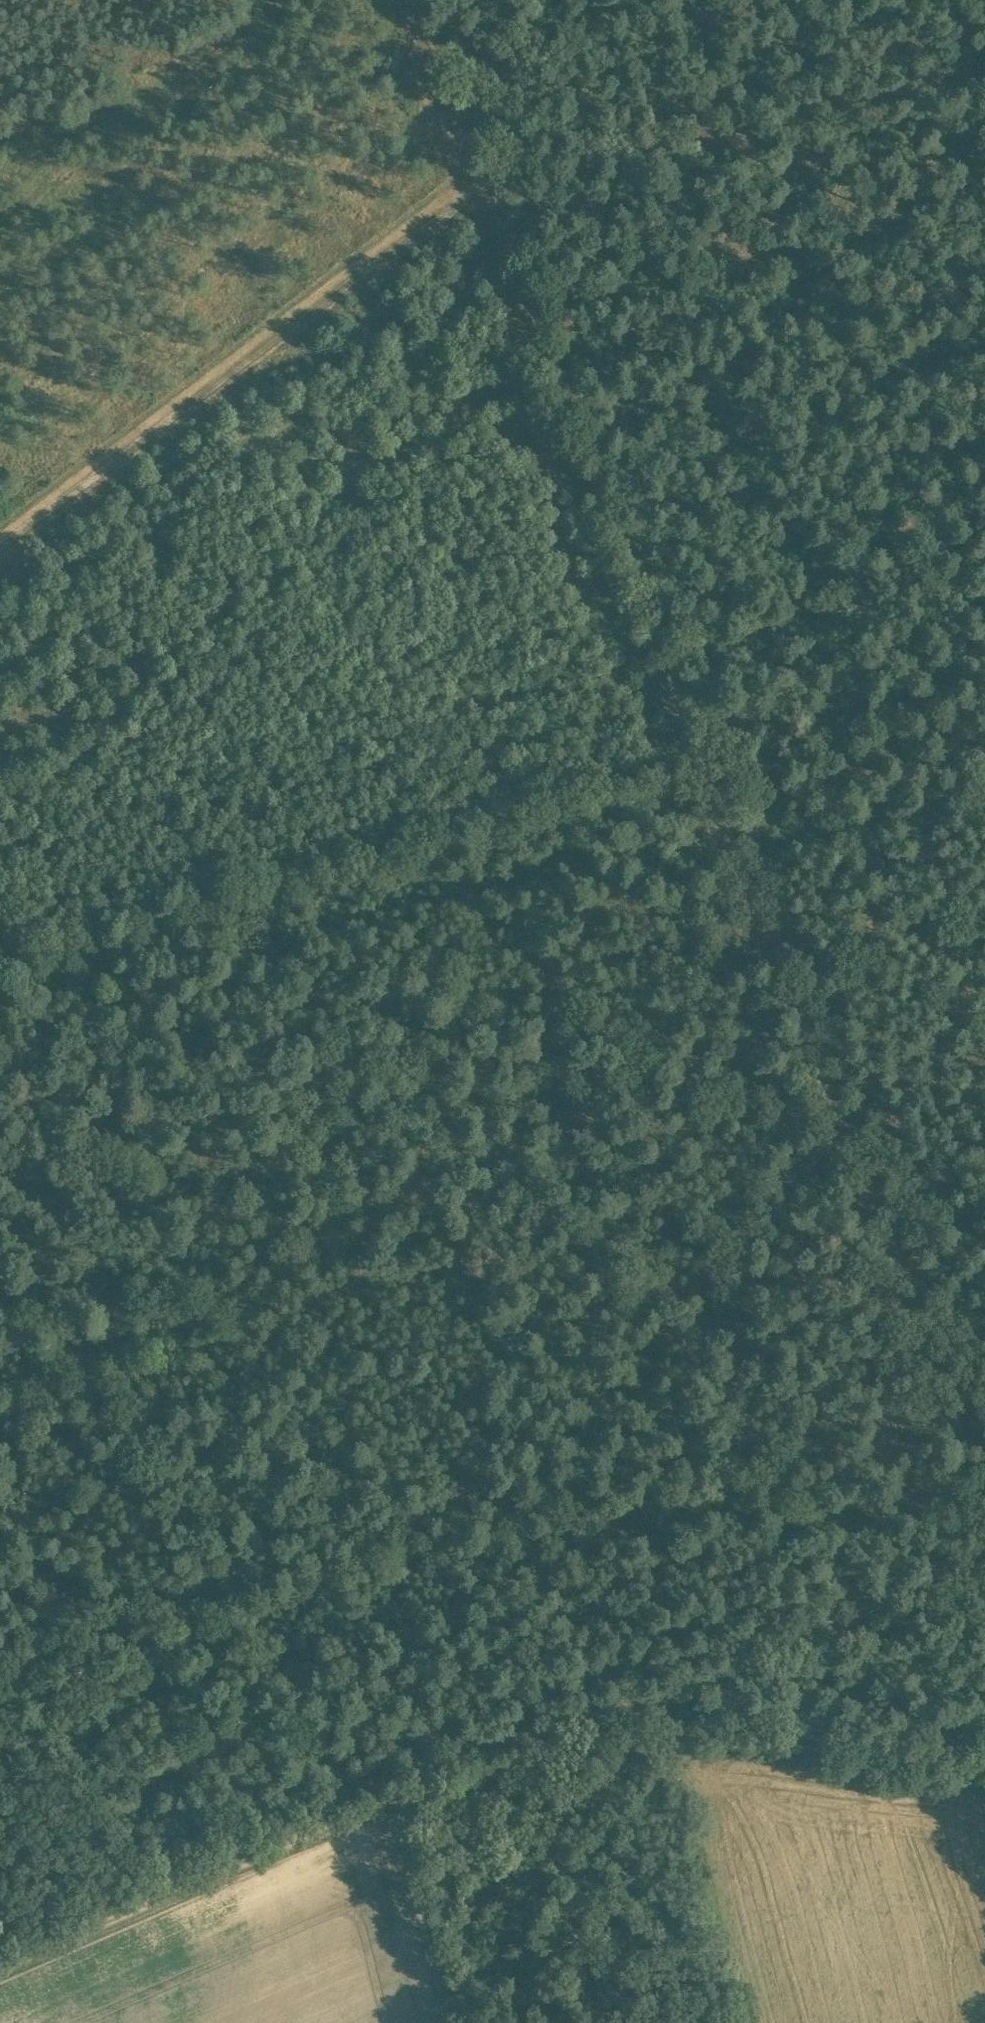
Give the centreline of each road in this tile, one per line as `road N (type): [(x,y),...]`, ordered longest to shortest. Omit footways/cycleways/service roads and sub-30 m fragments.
road 1 (track): [(414,0),(450,109),(538,306),(583,477),(646,652),(674,698),(734,848),(984,1512)]
road 2 (track): [(0,1965),(984,1561)]
road 3 (track): [(483,186),(0,551)]
road 4 (track): [(538,306),(984,215)]
road 5 (track): [(462,132),(497,116),(539,72),(579,0)]

